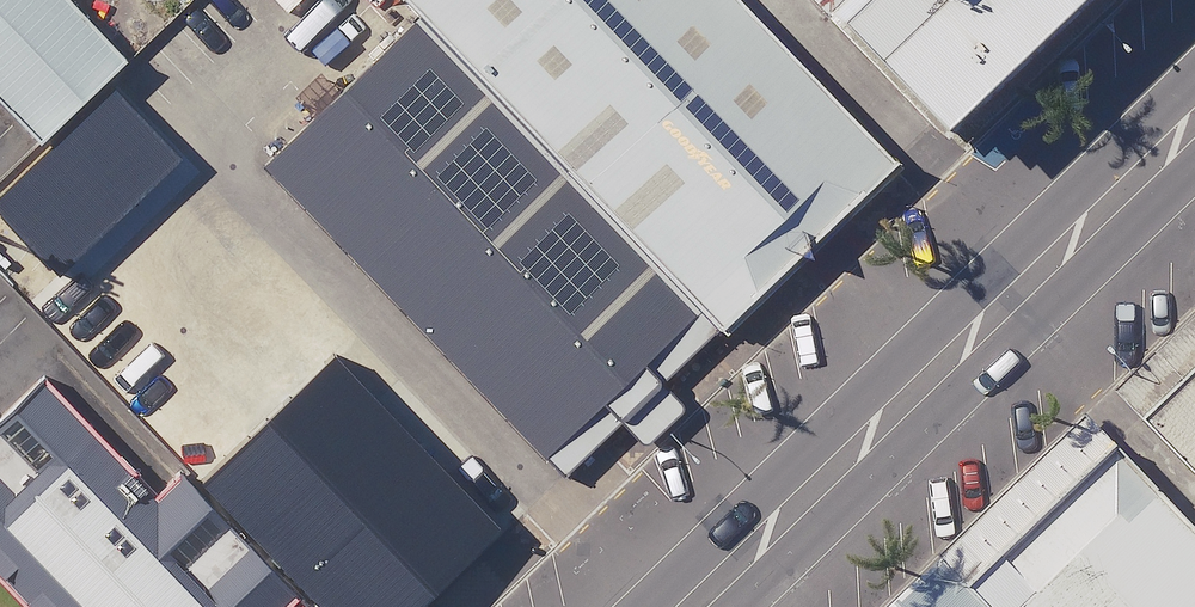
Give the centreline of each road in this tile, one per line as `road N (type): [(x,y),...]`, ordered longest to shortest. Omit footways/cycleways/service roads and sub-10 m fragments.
road 1 (unclassified): [(693,606),(1194,124)]

